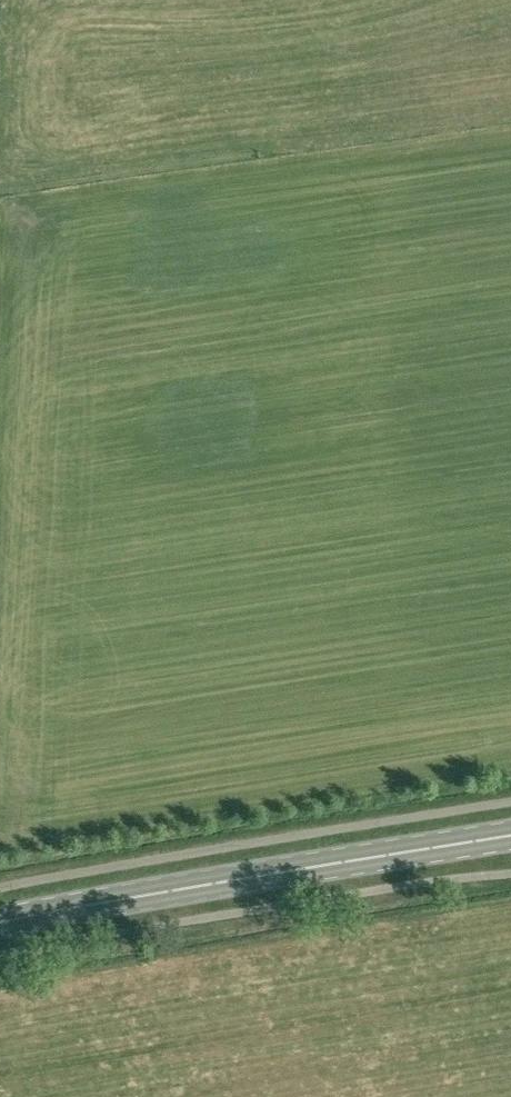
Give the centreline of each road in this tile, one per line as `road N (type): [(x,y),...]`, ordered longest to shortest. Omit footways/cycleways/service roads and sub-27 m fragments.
road 1 (secondary): [(0,925),(510,837)]

